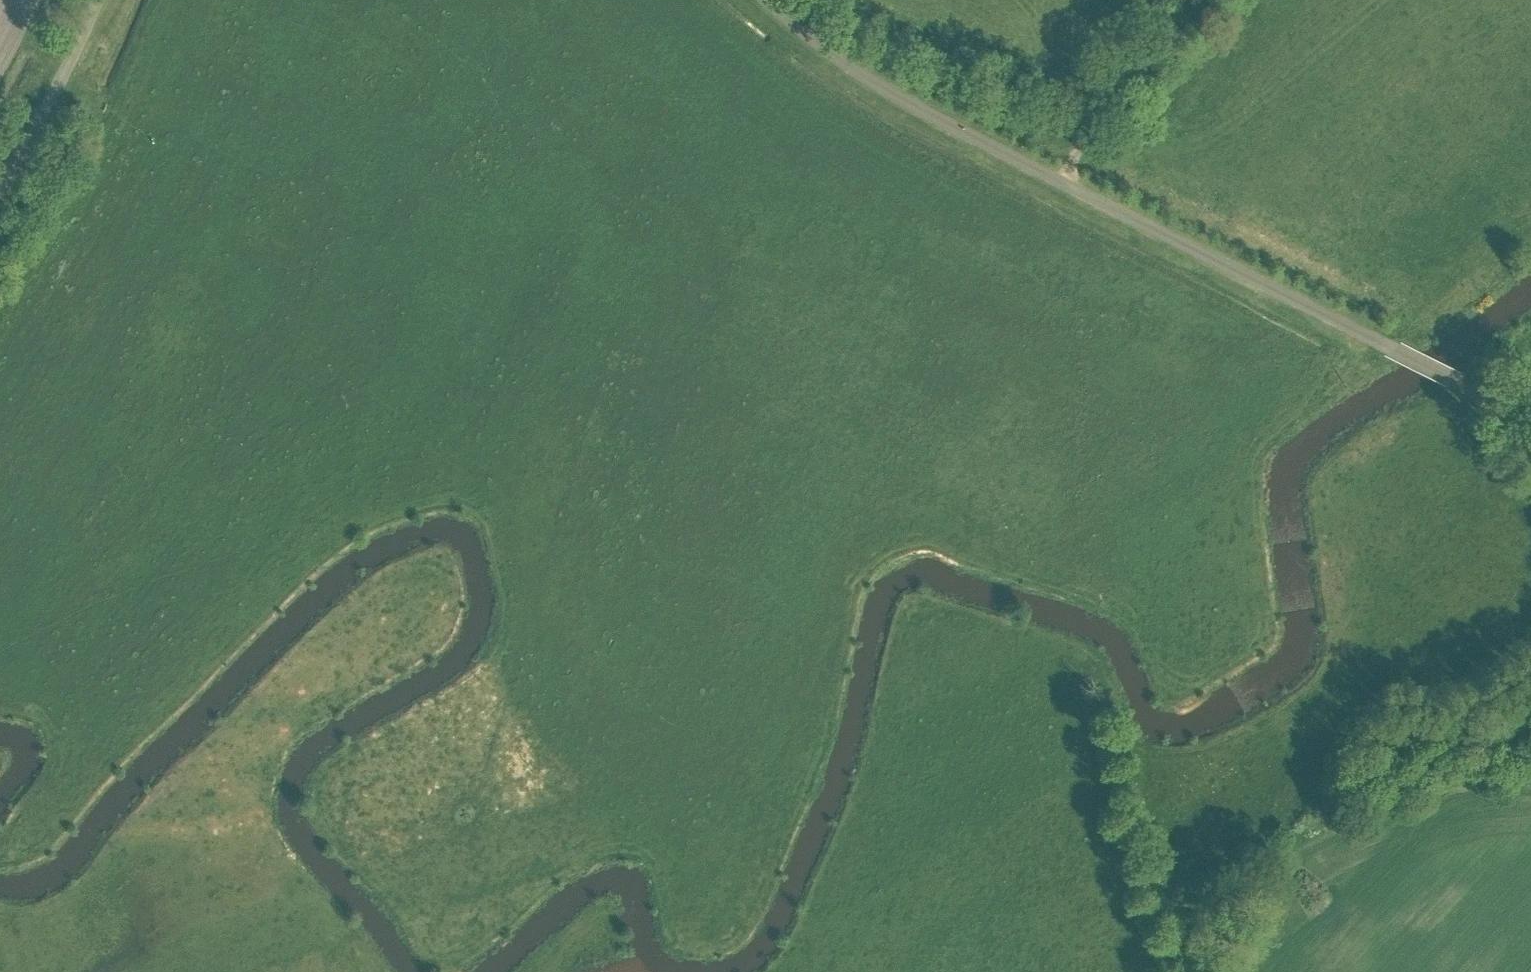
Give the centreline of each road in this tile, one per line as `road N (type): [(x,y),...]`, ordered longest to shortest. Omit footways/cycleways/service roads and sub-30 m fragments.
road 1 (unclassified): [(1530,442),(1506,413),(1449,375),(877,84),(768,0)]
road 2 (track): [(1057,180),(1191,0)]
road 3 (unclassified): [(0,181),(96,0)]

